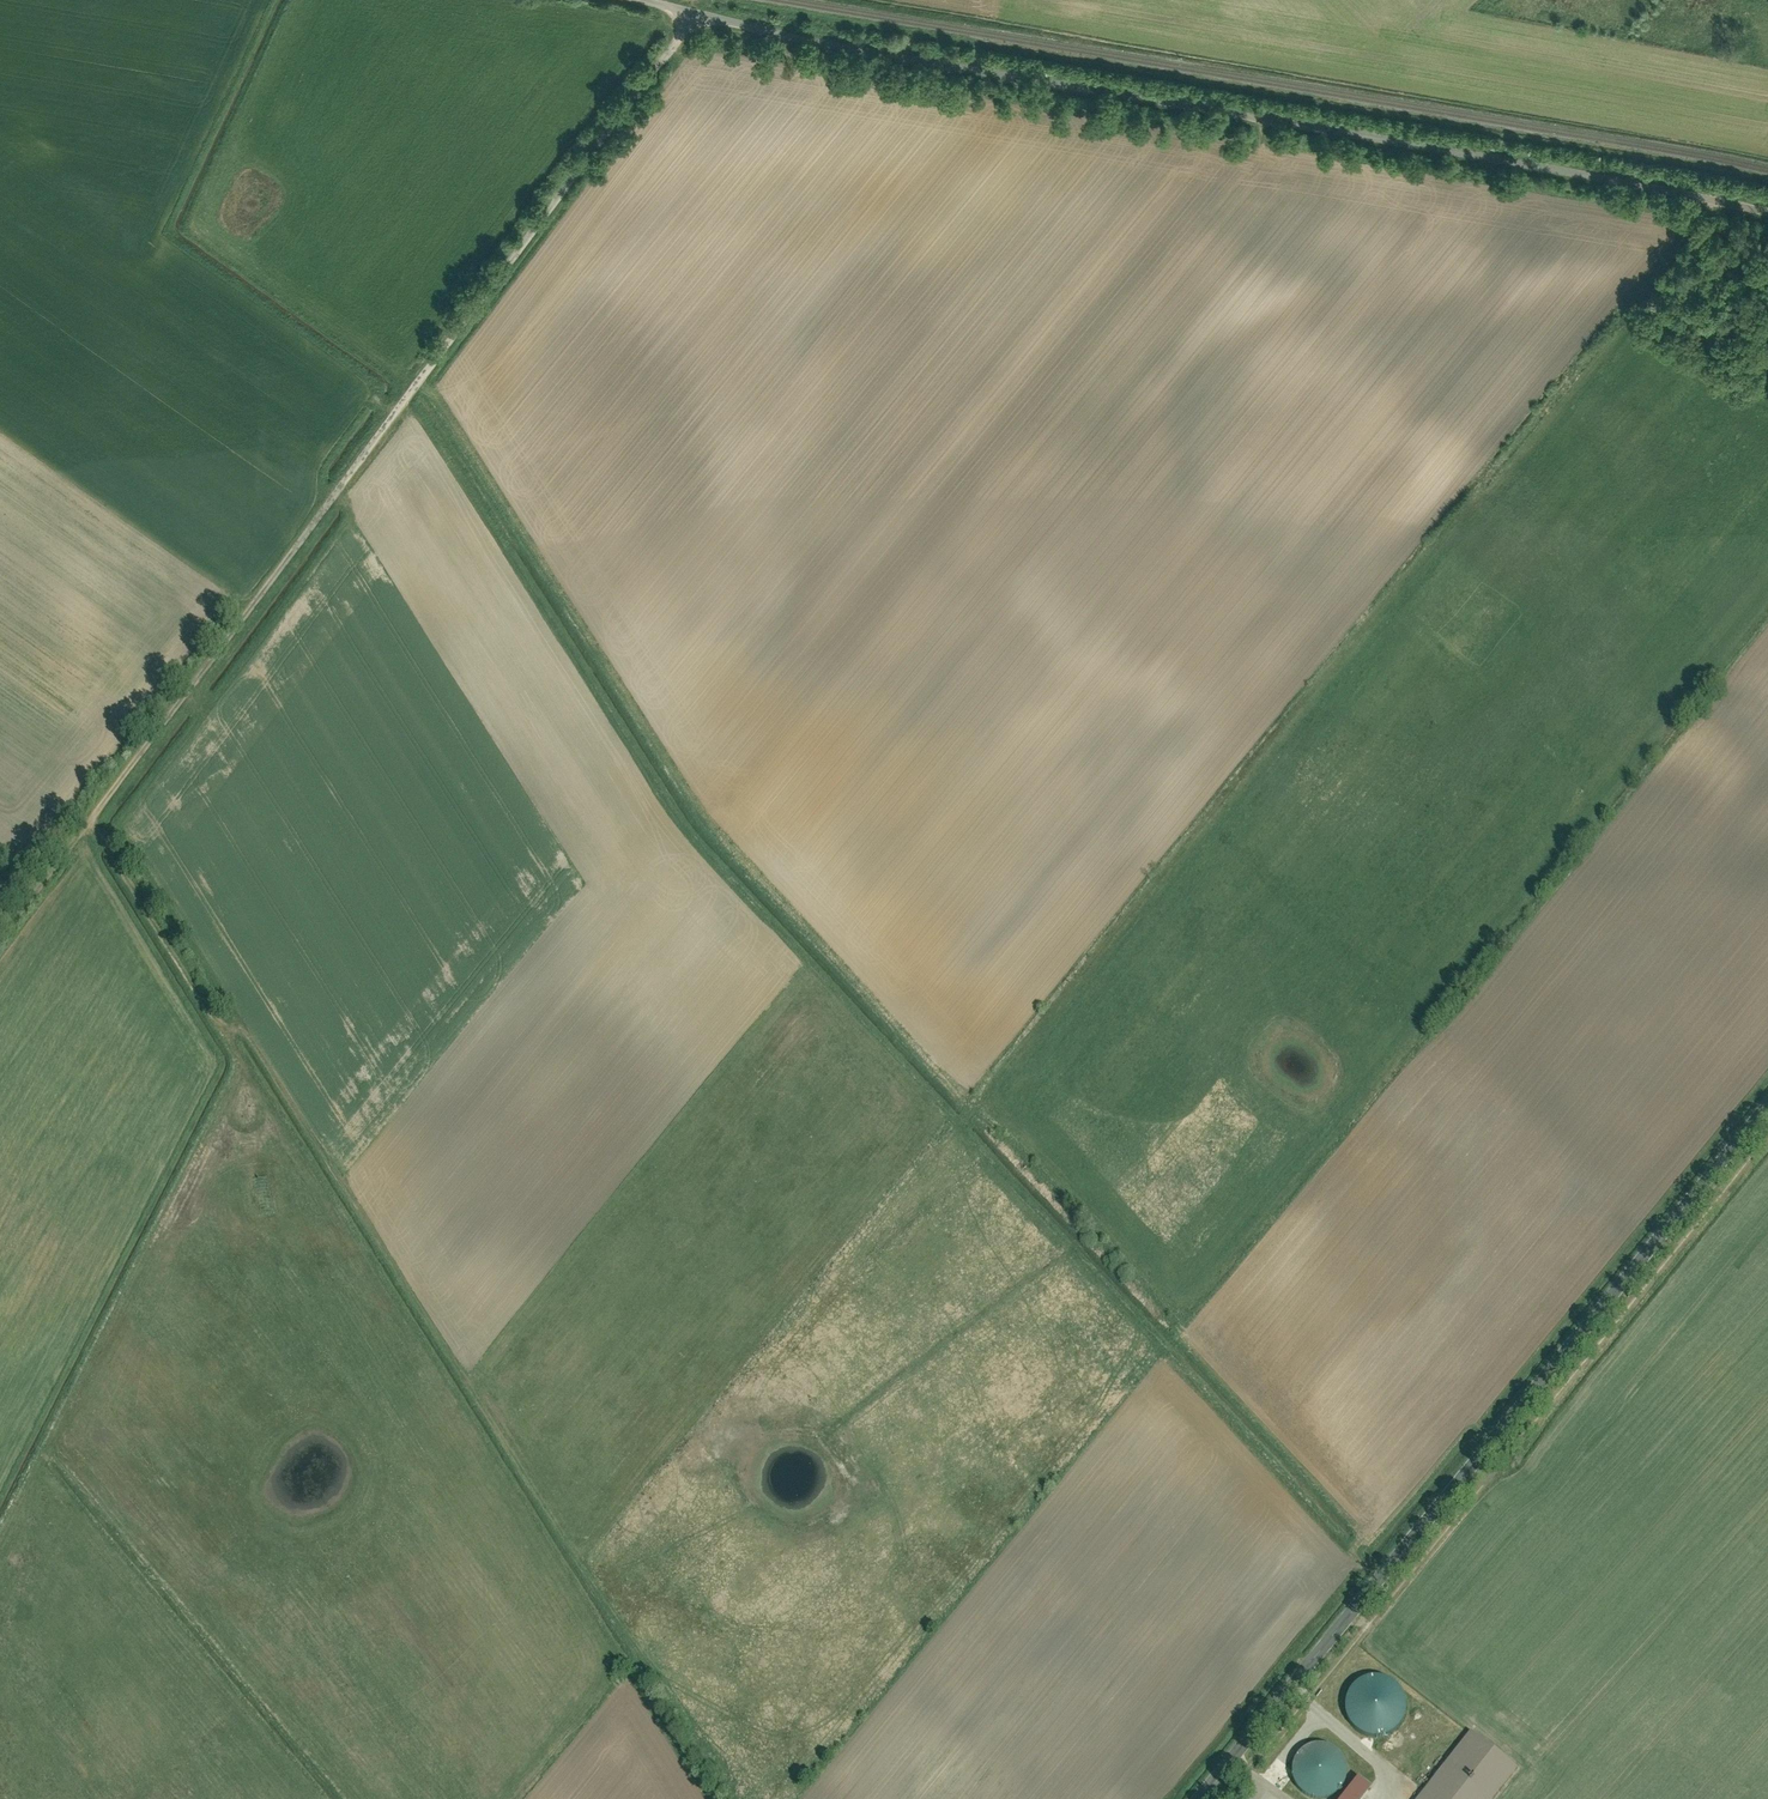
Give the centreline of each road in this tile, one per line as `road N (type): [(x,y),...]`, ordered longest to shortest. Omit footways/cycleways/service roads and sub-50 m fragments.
road 1 (track): [(1767,211),(609,0)]
road 2 (tertiary): [(1210,1798),(1767,1106)]

